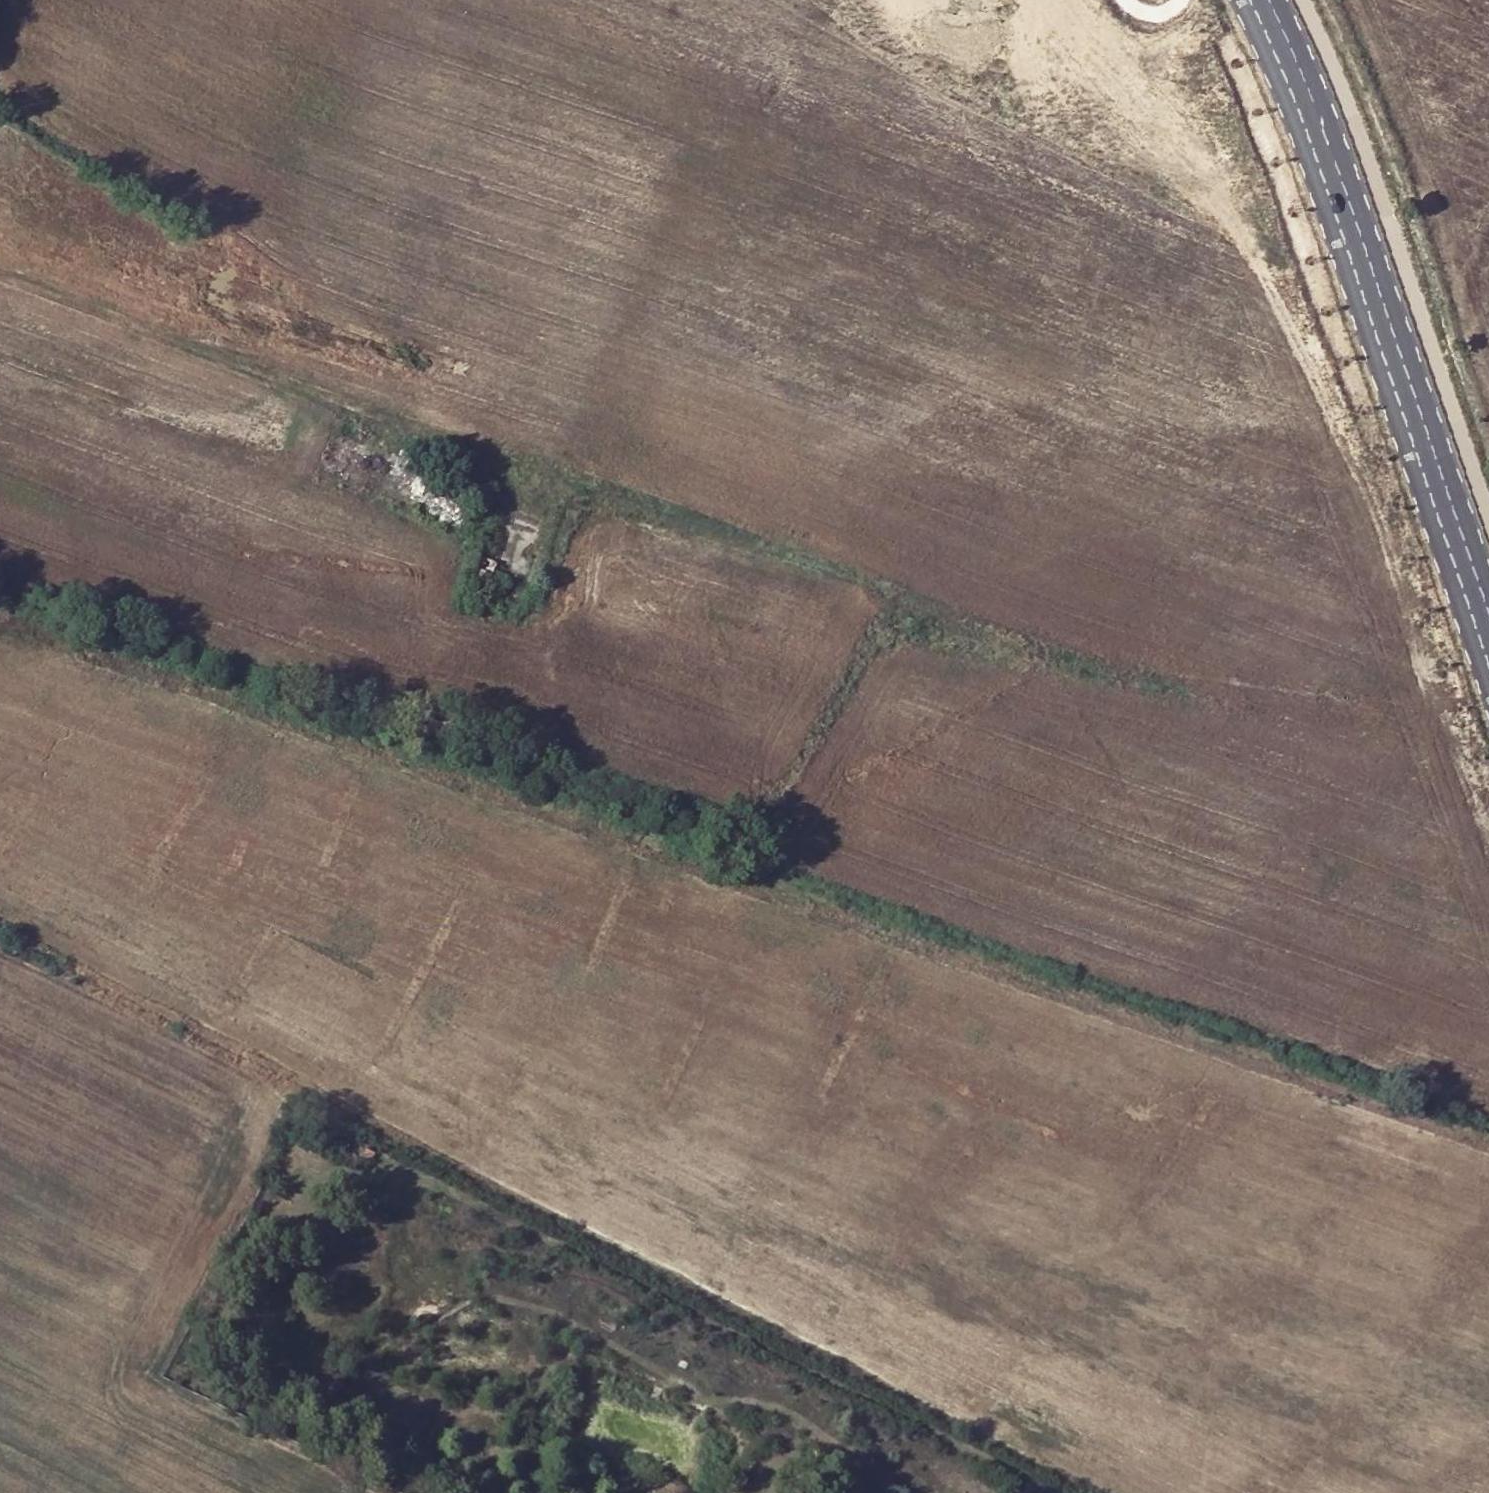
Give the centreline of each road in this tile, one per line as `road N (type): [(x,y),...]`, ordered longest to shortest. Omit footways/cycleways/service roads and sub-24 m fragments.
road 1 (secondary): [(1488,585),(1355,195),(1278,0)]
road 2 (track): [(0,276),(462,441)]

